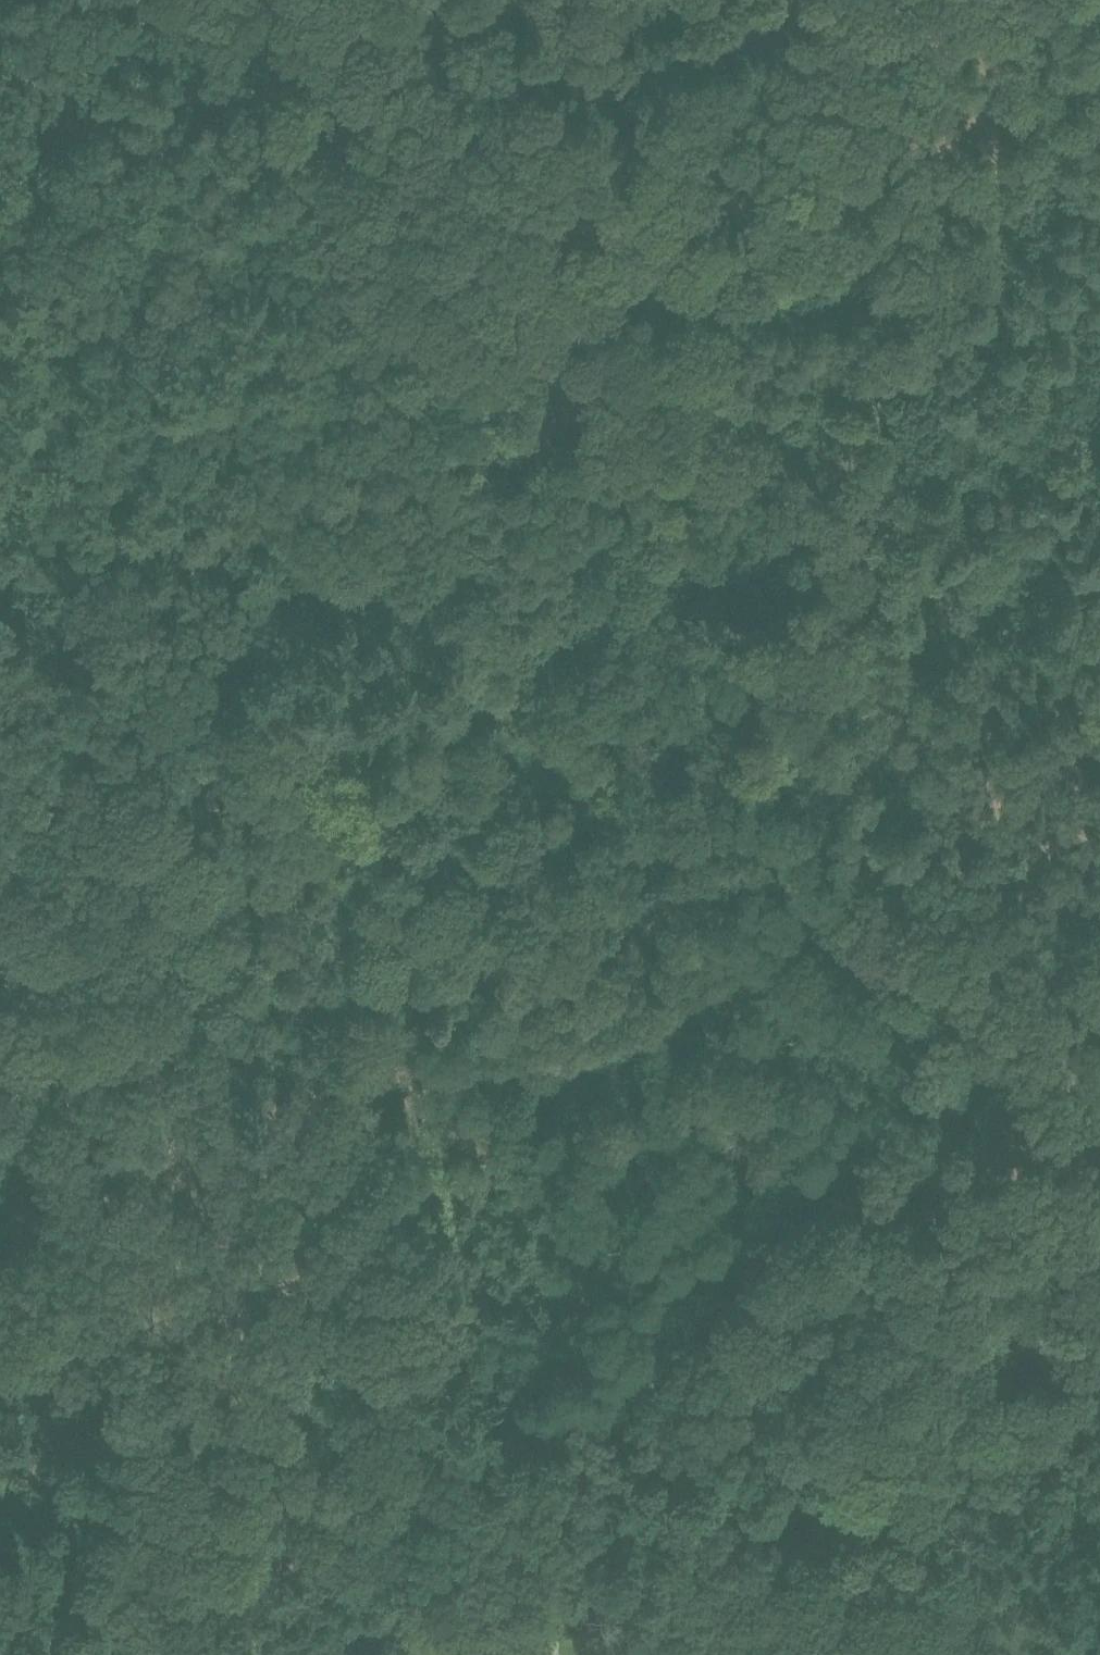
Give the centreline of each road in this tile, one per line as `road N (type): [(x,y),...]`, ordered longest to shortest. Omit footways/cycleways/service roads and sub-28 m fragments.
road 1 (track): [(594,1570),(601,1493),(587,1439),(539,1440),(459,1408),(431,1310),(401,1107),(344,1141),(275,1204),(223,1308),(151,1378),(60,1403),(0,1397)]
road 2 (track): [(783,857),(816,863),(825,832),(813,509),(855,409),(1012,165),(1029,109),(1033,0)]
road 3 (track): [(0,972),(90,889),(228,790),(284,701),(263,651),(204,593),(96,525),(0,490)]
road 4 (track): [(950,927),(963,949),(958,1012),(937,1099),(914,1133),(886,1164),(795,1218),(723,1293),(607,1440),(587,1439)]
road 5 (track): [(576,46),(1099,423)]
road 6 (track): [(0,116),(78,81),(306,89),(473,41),(576,46)]
road 7 (track): [(783,857),(718,852),(622,829),(545,757),(437,707),(361,700),(311,708),(284,701)]
road 8 (track): [(594,1570),(1099,1443)]
road 9 (track): [(783,857),(781,885),(709,911),(637,981),(401,1107)]
road 10 (track): [(260,1654),(594,1570)]
road 11 (track): [(816,863),(924,891),(950,927),(1037,918),(1099,924)]

